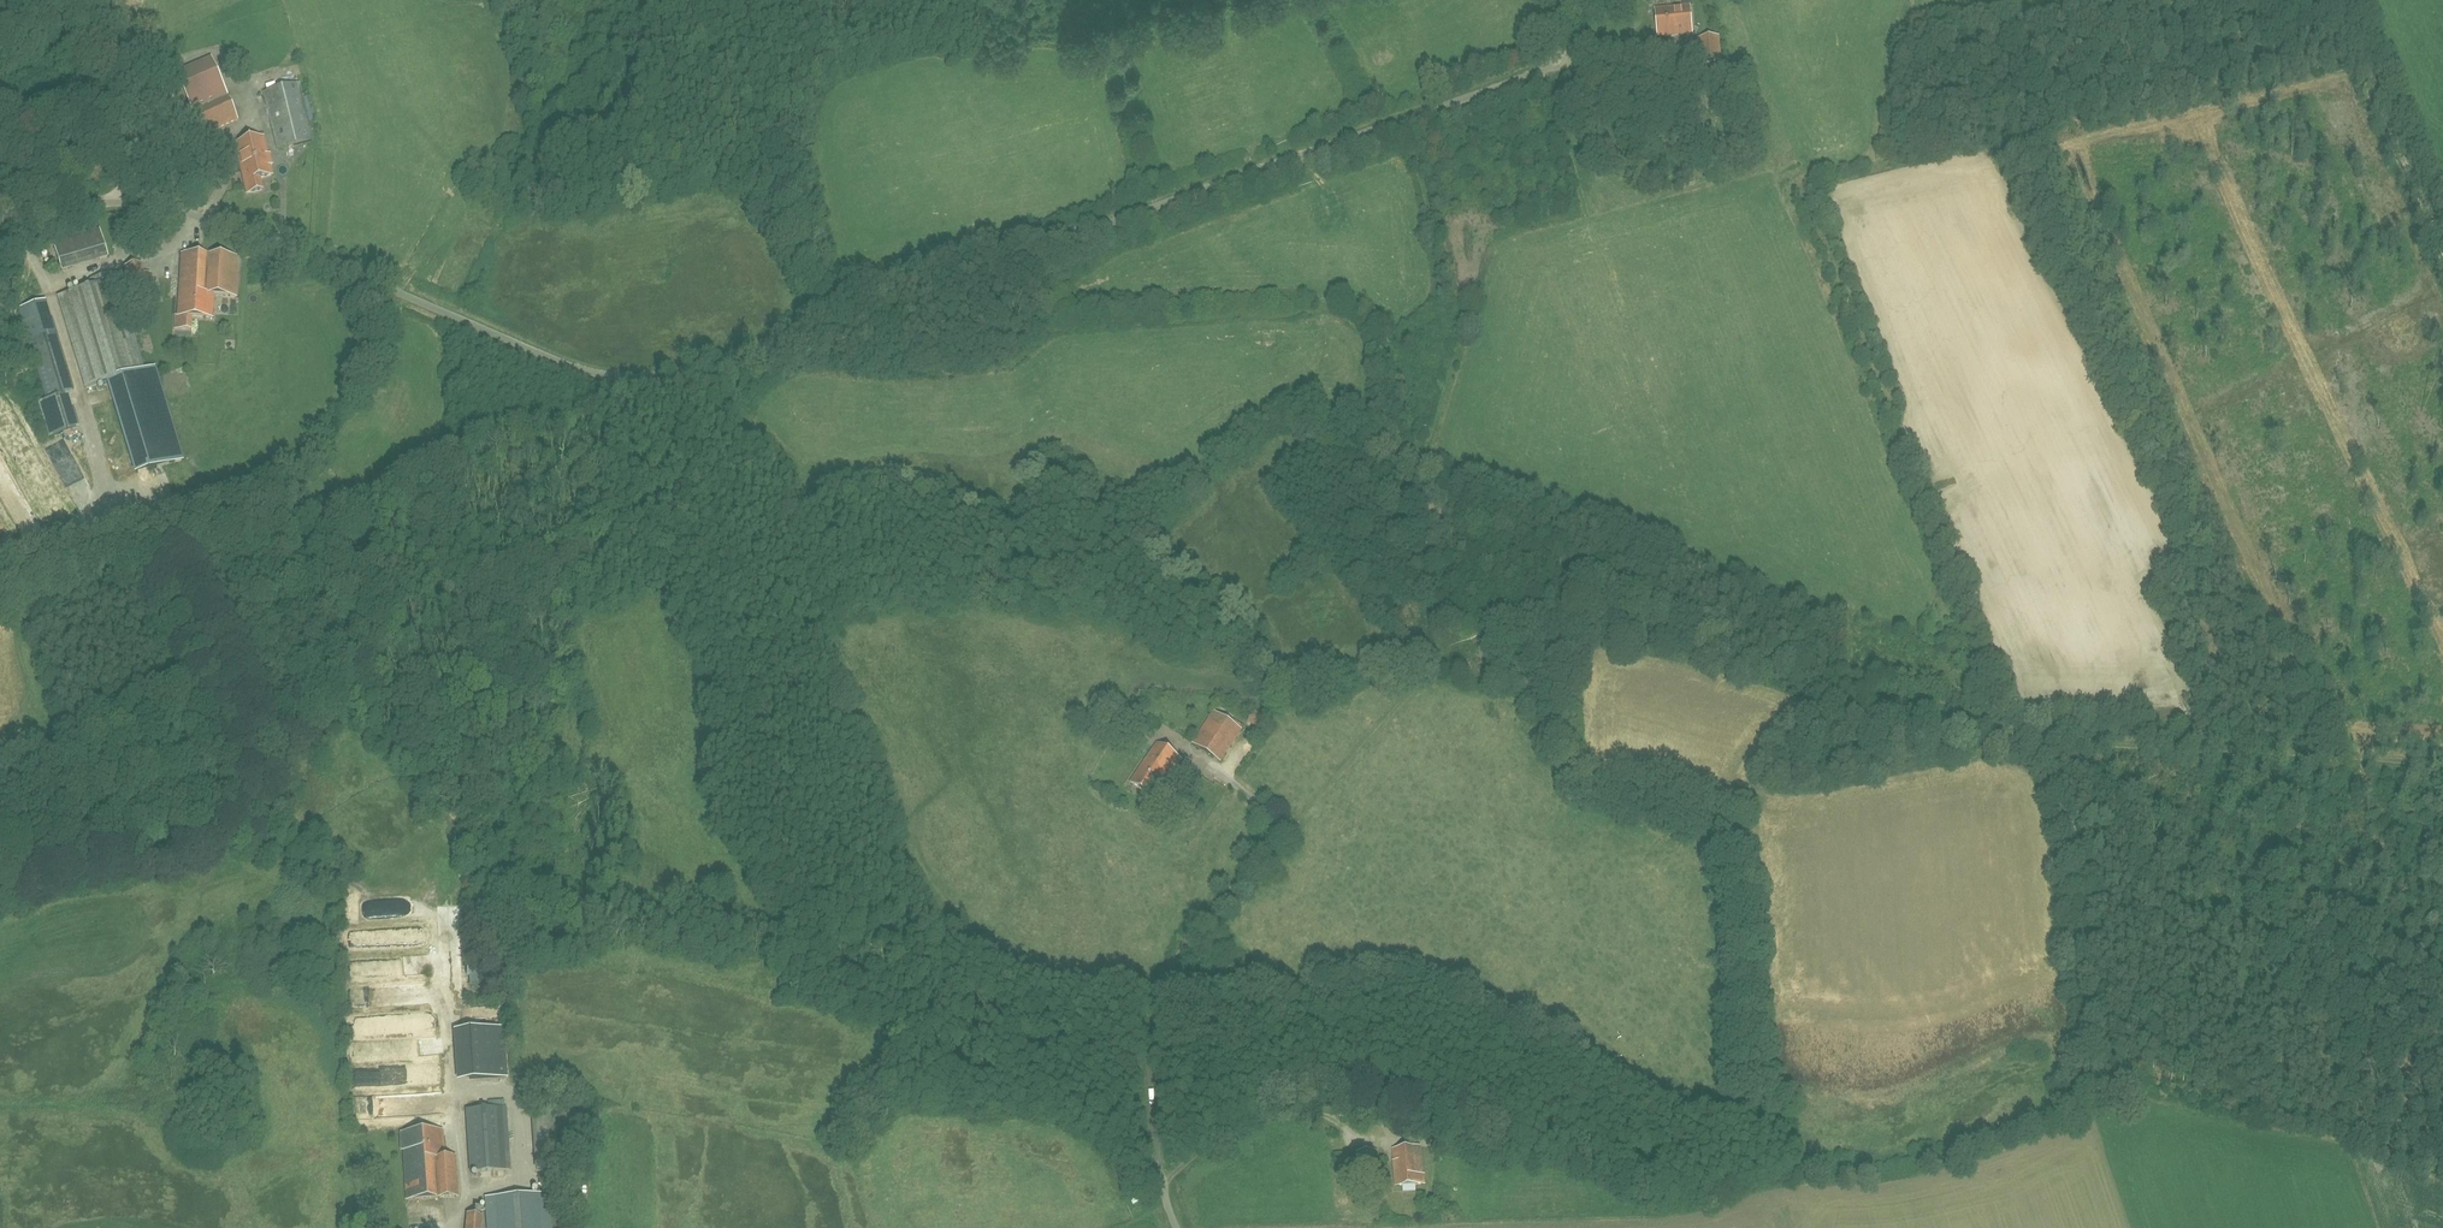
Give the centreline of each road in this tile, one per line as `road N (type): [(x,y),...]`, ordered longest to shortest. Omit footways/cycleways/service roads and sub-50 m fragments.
road 1 (unclassified): [(0,203),(159,205),(585,370),(664,374),(787,330),(907,273),(1171,204),(1534,73),(1557,57),(1574,0)]
road 2 (track): [(1913,692),(2039,736),(2442,762)]
road 3 (unclassified): [(1177,1227),(1152,1103),(1155,1007),(1168,974),(1272,846)]
road 4 (track): [(117,202),(162,124),(117,0)]
road 5 (track): [(1289,831),(1414,684)]
road 6 (track): [(1435,660),(1421,473)]
road 7 (track): [(2372,501),(2442,659)]

